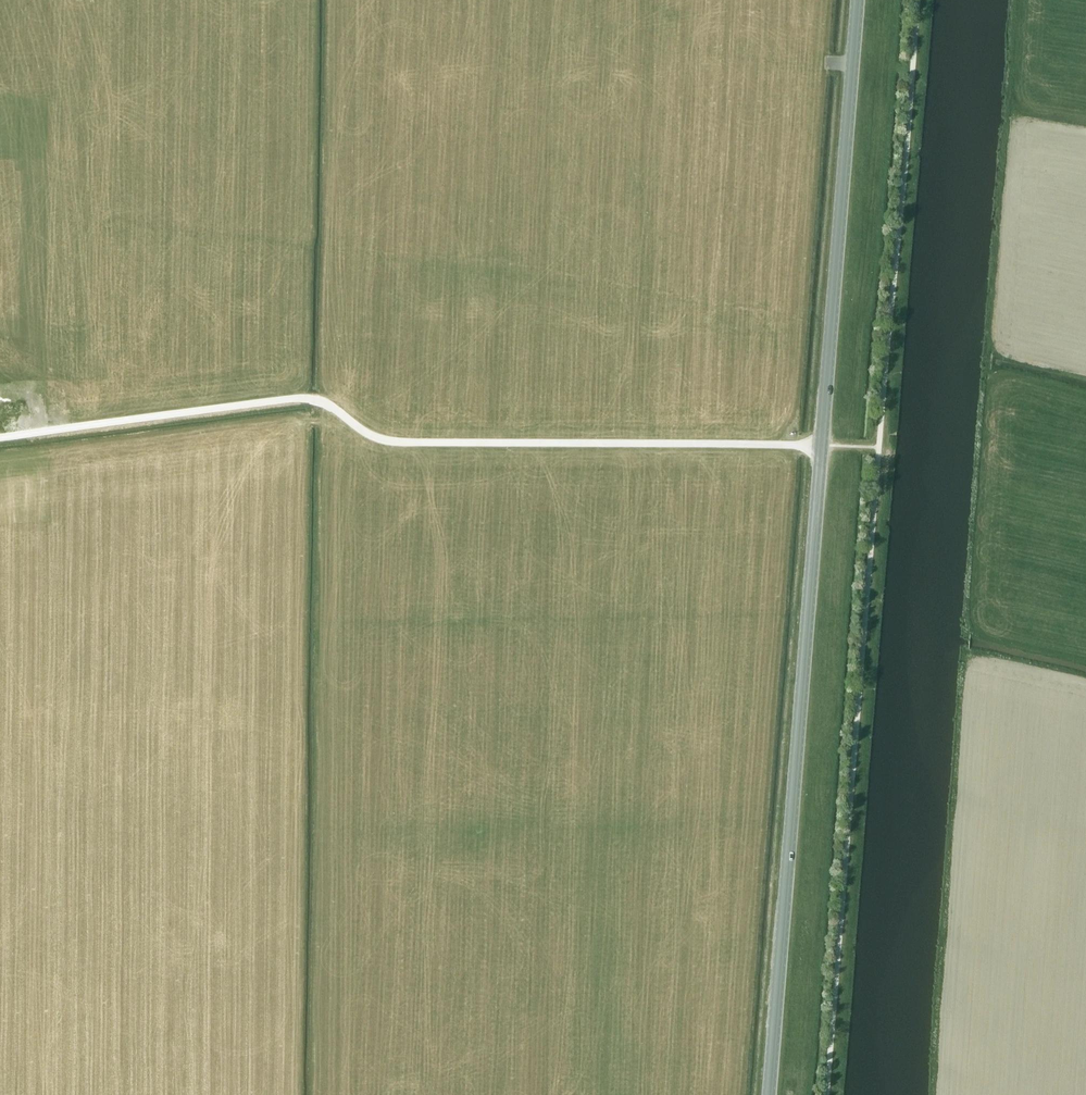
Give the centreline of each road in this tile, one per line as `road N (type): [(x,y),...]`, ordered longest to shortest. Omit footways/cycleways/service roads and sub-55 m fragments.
road 1 (secondary): [(857,0),(769,1094)]

